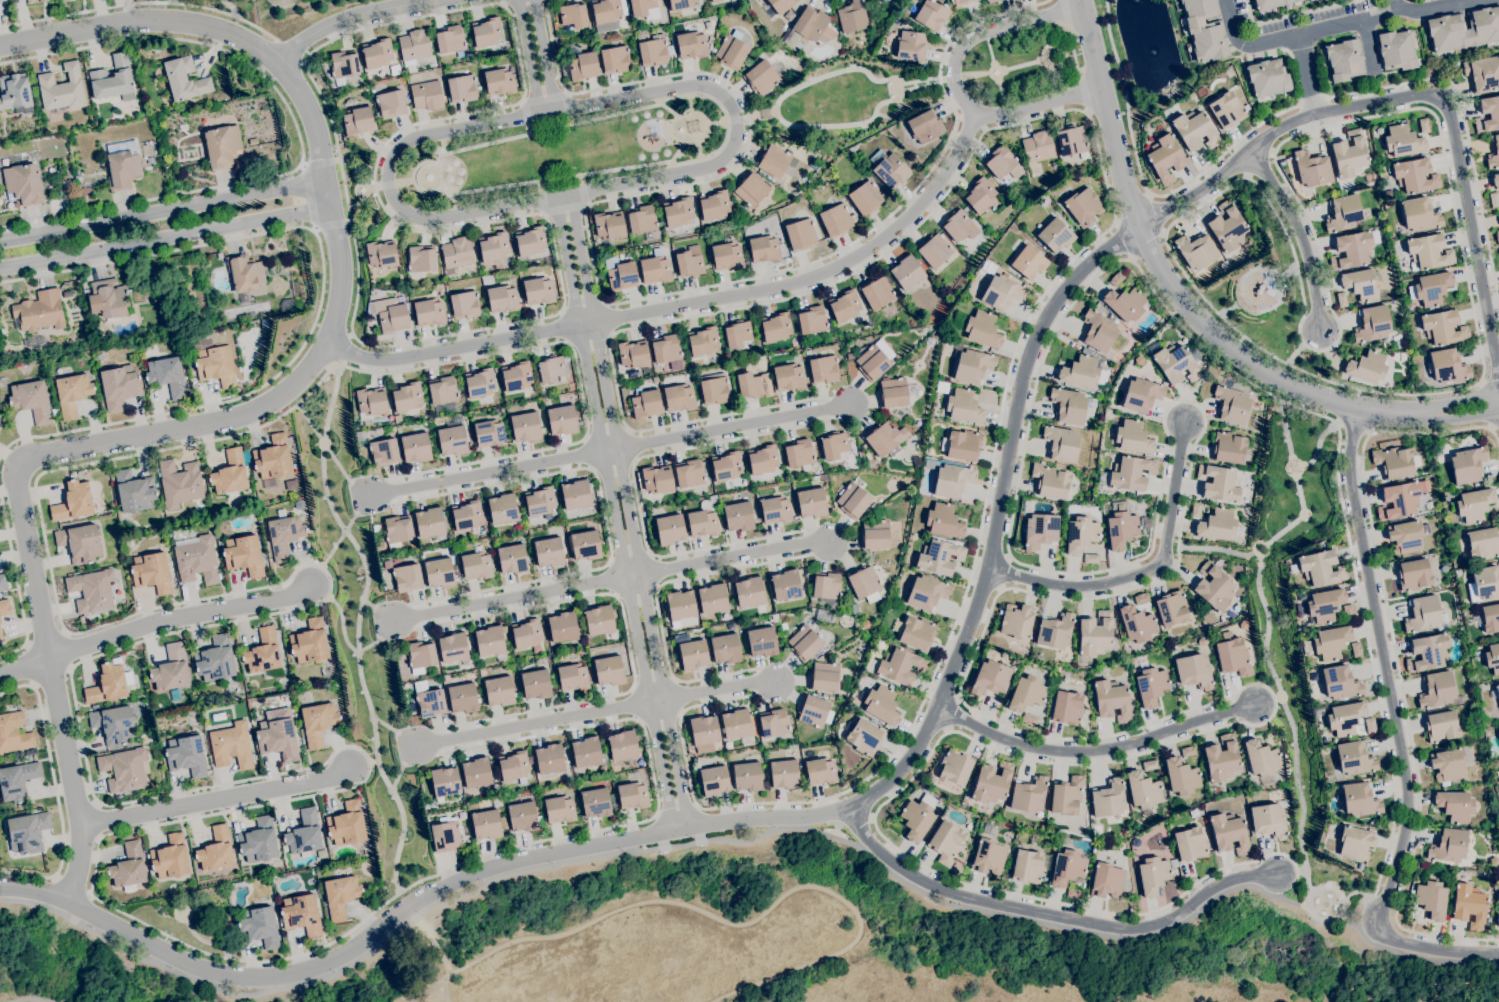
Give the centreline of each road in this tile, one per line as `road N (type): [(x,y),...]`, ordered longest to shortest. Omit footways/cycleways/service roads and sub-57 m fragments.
road 1 (residential): [(1139,230),(1073,278),(1028,364),(979,600),(926,731),(876,791),(828,813),(681,828),(475,874),(407,906),(341,958),(278,977),(196,967),(66,902),(0,890)]
road 2 (residential): [(329,204),(343,284),(330,344),(288,391),(250,416),(13,461),(84,823),(66,902)]
road 3 (residential): [(330,344),(386,361),(806,283),(867,253),(940,190),(981,119)]
road 4 (residential): [(1356,409),(1350,476),(1407,813),(1389,890),(1372,920),(1378,931),(1426,949),(1498,953)]
road 5 (residential): [(564,199),(681,828)]
road 6 (residential): [(1498,373),(1451,118),(1437,96),(1295,121),(1139,230)]
road 7 (residential): [(1080,0),(1139,230),(1192,313),(1250,364),(1324,400),(1416,414)]
road 8 (residential): [(848,806),(872,846),(928,885),(1116,928),(1170,917),(1220,883),(1275,874)]
road 9 (residential): [(0,43),(125,22),(170,21),(236,37),(279,60),(307,105),(326,185)]
road 10 (residential): [(547,113),(414,139),(394,160),(388,185),(400,211),(423,222),(586,195)]
road 11 (residential): [(586,195),(713,170),(733,150),(738,121),(724,96),(699,86),(547,113)]
road 12 (tertiary): [(0,265),(329,204)]
road 13 (residential): [(936,709),(1001,738),(1077,752),(1255,704)]
road 14 (tertiary): [(326,185),(0,245)]
road 15 (residential): [(988,569),(1080,586),(1162,563),(1184,421)]
road 16 (residential): [(84,823),(352,772)]
road 17 (residential): [(51,656),(177,615),(291,596),(311,585)]
road 18 (residential): [(608,450),(852,407)]
road 19 (residential): [(417,746),(657,704)]
road 20 (residential): [(632,573),(394,620)]
road 21 (residential): [(608,450),(370,496)]
road 22 (residential): [(1394,0),(1395,8),(1363,21),(1255,45),(1242,45),(1225,0)]
road 23 (residential): [(1082,7),(968,39),(953,79),(981,119)]
road 24 (residential): [(632,573),(832,542)]
road 25 (residential): [(1250,149),(1300,234),(1319,330)]
road 26 (residential): [(279,60),(342,18),(448,0)]
road 27 (residential): [(981,119),(1102,91)]

